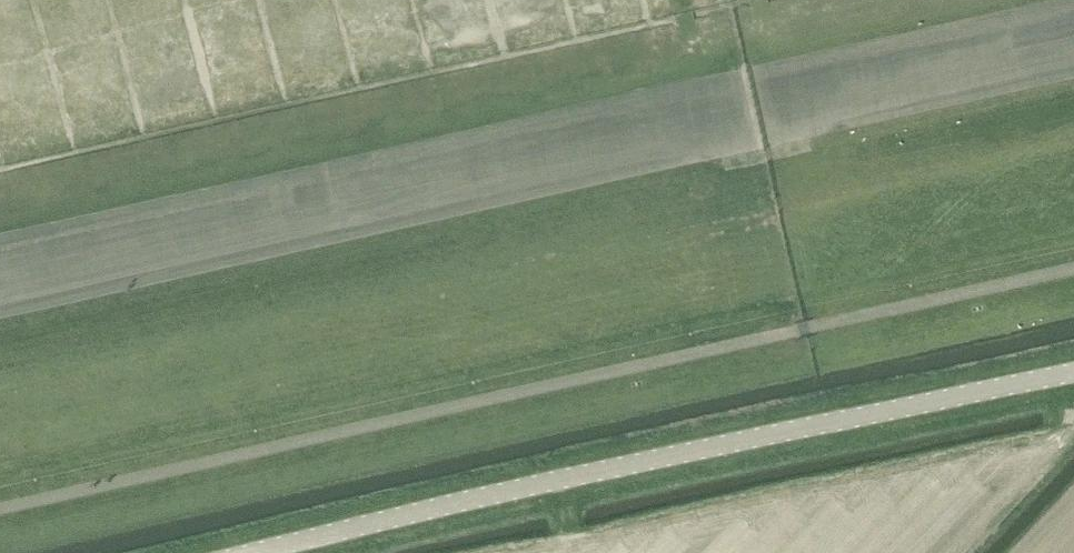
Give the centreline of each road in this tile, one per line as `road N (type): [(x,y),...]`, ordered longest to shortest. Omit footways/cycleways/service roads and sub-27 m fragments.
road 1 (track): [(0,305),(685,153),(767,155),(845,117),(1073,66)]
road 2 (tertiary): [(253,552),(1073,373)]

